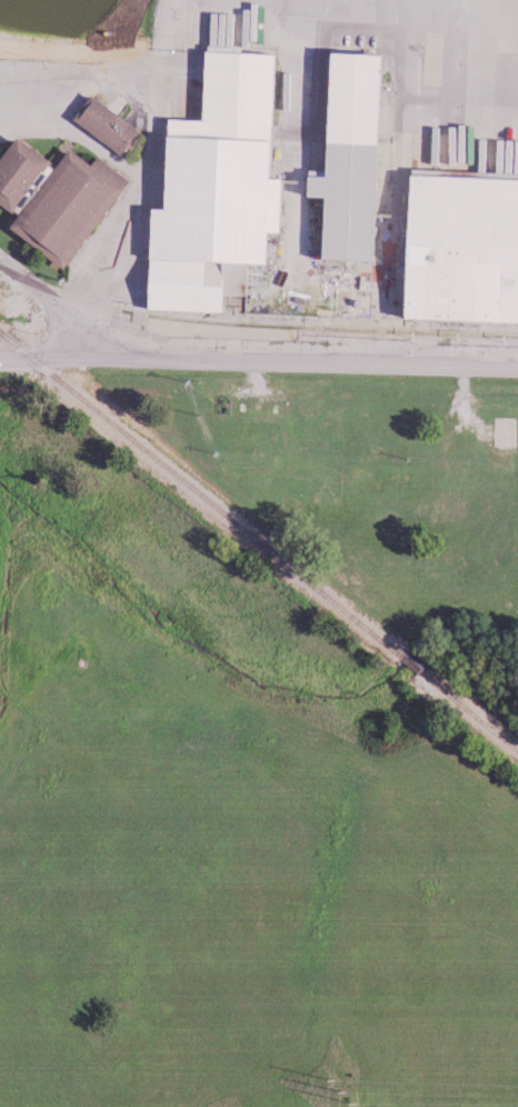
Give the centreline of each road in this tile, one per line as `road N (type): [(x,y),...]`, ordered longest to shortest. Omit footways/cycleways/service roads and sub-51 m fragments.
road 1 (residential): [(517,372),(0,361)]
road 2 (residential): [(140,361),(0,259)]

